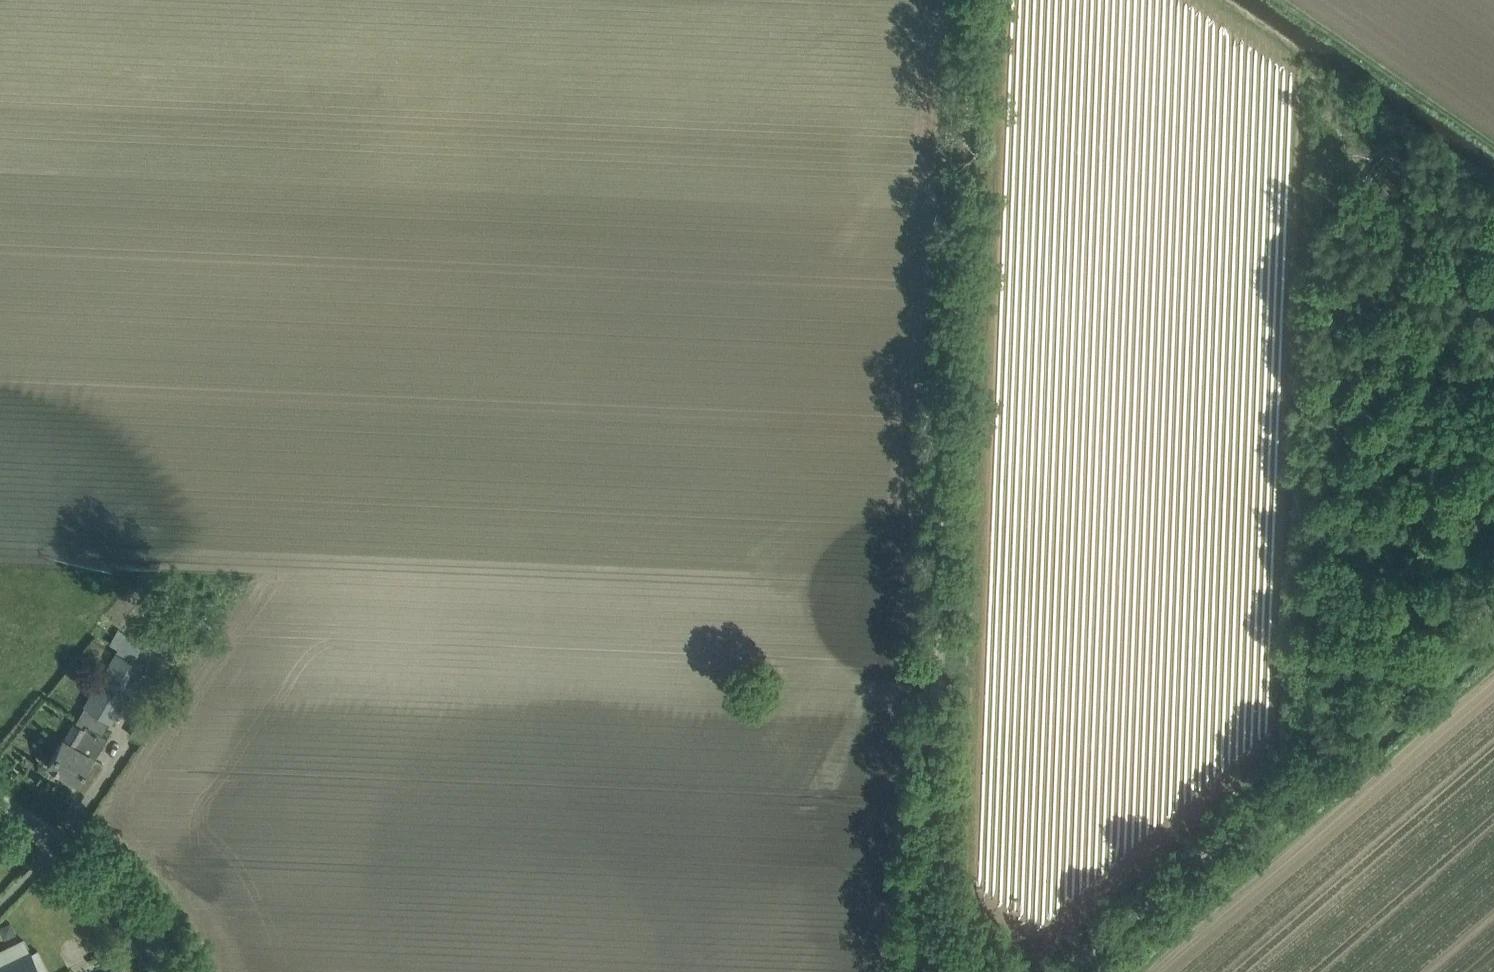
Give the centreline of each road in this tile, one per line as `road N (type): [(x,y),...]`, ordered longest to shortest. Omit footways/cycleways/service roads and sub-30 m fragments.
road 1 (track): [(984,0),(945,971)]
road 2 (track): [(1074,971),(1493,615)]
road 3 (unclassified): [(172,971),(131,899),(0,810)]

